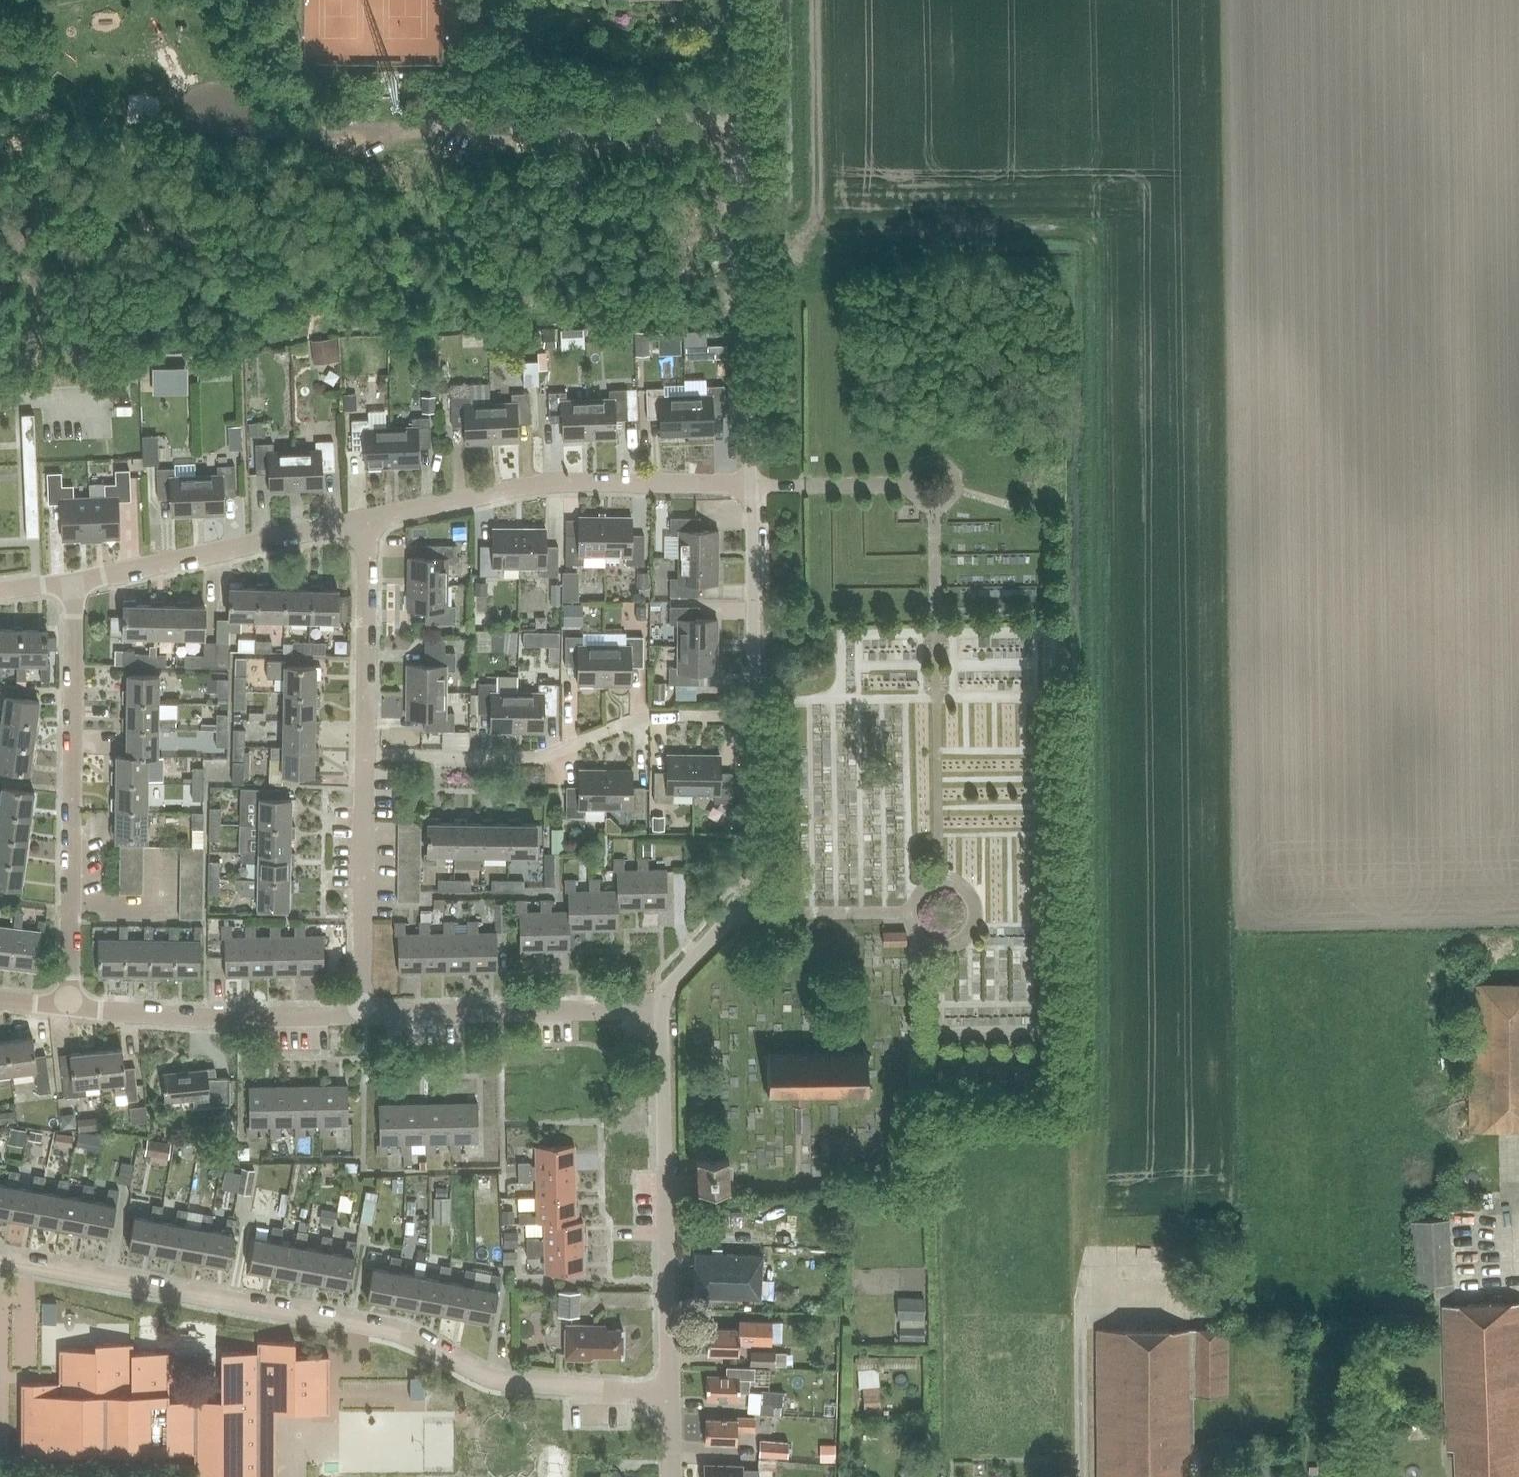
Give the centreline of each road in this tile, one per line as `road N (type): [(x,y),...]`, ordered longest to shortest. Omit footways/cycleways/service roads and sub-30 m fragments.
road 1 (unclassified): [(669,1398),(483,1378),(396,1334),(0,1262)]
road 2 (residential): [(752,485),(744,0)]
road 3 (residential): [(70,1006),(75,583)]
road 4 (residential): [(366,759),(545,758),(646,717),(760,718)]
road 5 (residential): [(367,523),(531,486),(752,485)]
road 6 (residential): [(669,1398),(665,1011)]
road 7 (residential): [(665,1011),(676,984),(755,889),(760,718)]
road 8 (residential): [(665,1011),(361,1017)]
road 9 (residential): [(75,583),(367,523)]
road 10 (residential): [(361,1017),(210,1018),(70,1006)]
road 11 (residential): [(361,1017),(366,759)]
road 12 (residential): [(366,759),(367,523)]
road 13 (residential): [(760,718),(752,485)]

